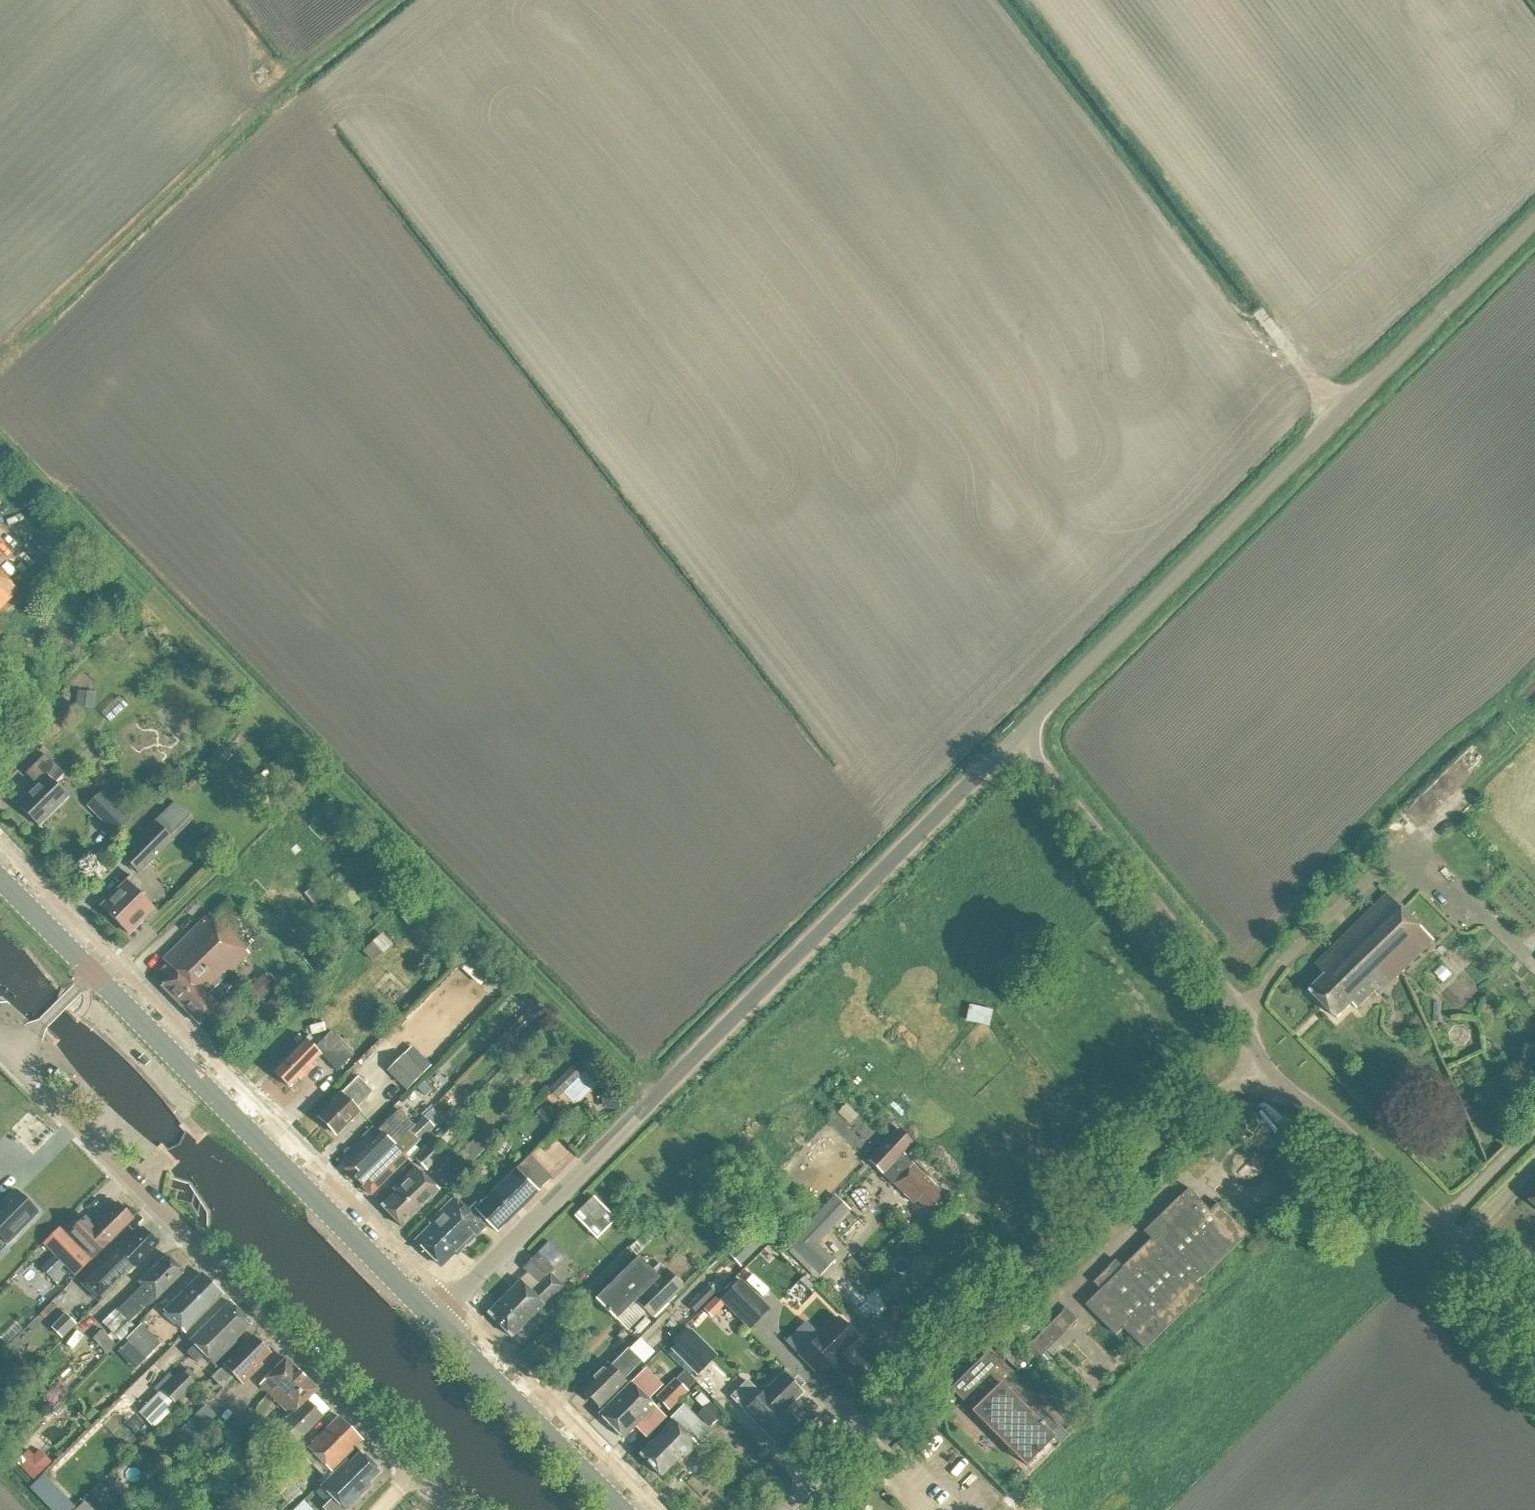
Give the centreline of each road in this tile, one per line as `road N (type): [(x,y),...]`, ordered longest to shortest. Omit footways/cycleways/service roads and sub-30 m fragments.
road 1 (unclassified): [(434,1322),(1016,739)]
road 2 (unclassified): [(1016,739),(1534,229)]
road 3 (residential): [(784,1509),(1176,1123),(1265,1081)]
road 4 (residential): [(453,1509),(9,1058)]
road 5 (secondary): [(434,1322),(92,976)]
road 6 (residential): [(1265,1081),(1231,996),(1016,739)]
road 7 (residential): [(1534,1325),(1336,1122),(1265,1081)]
road 8 (secondary): [(621,1509),(434,1322)]
road 9 (secondary): [(92,976),(0,881)]

